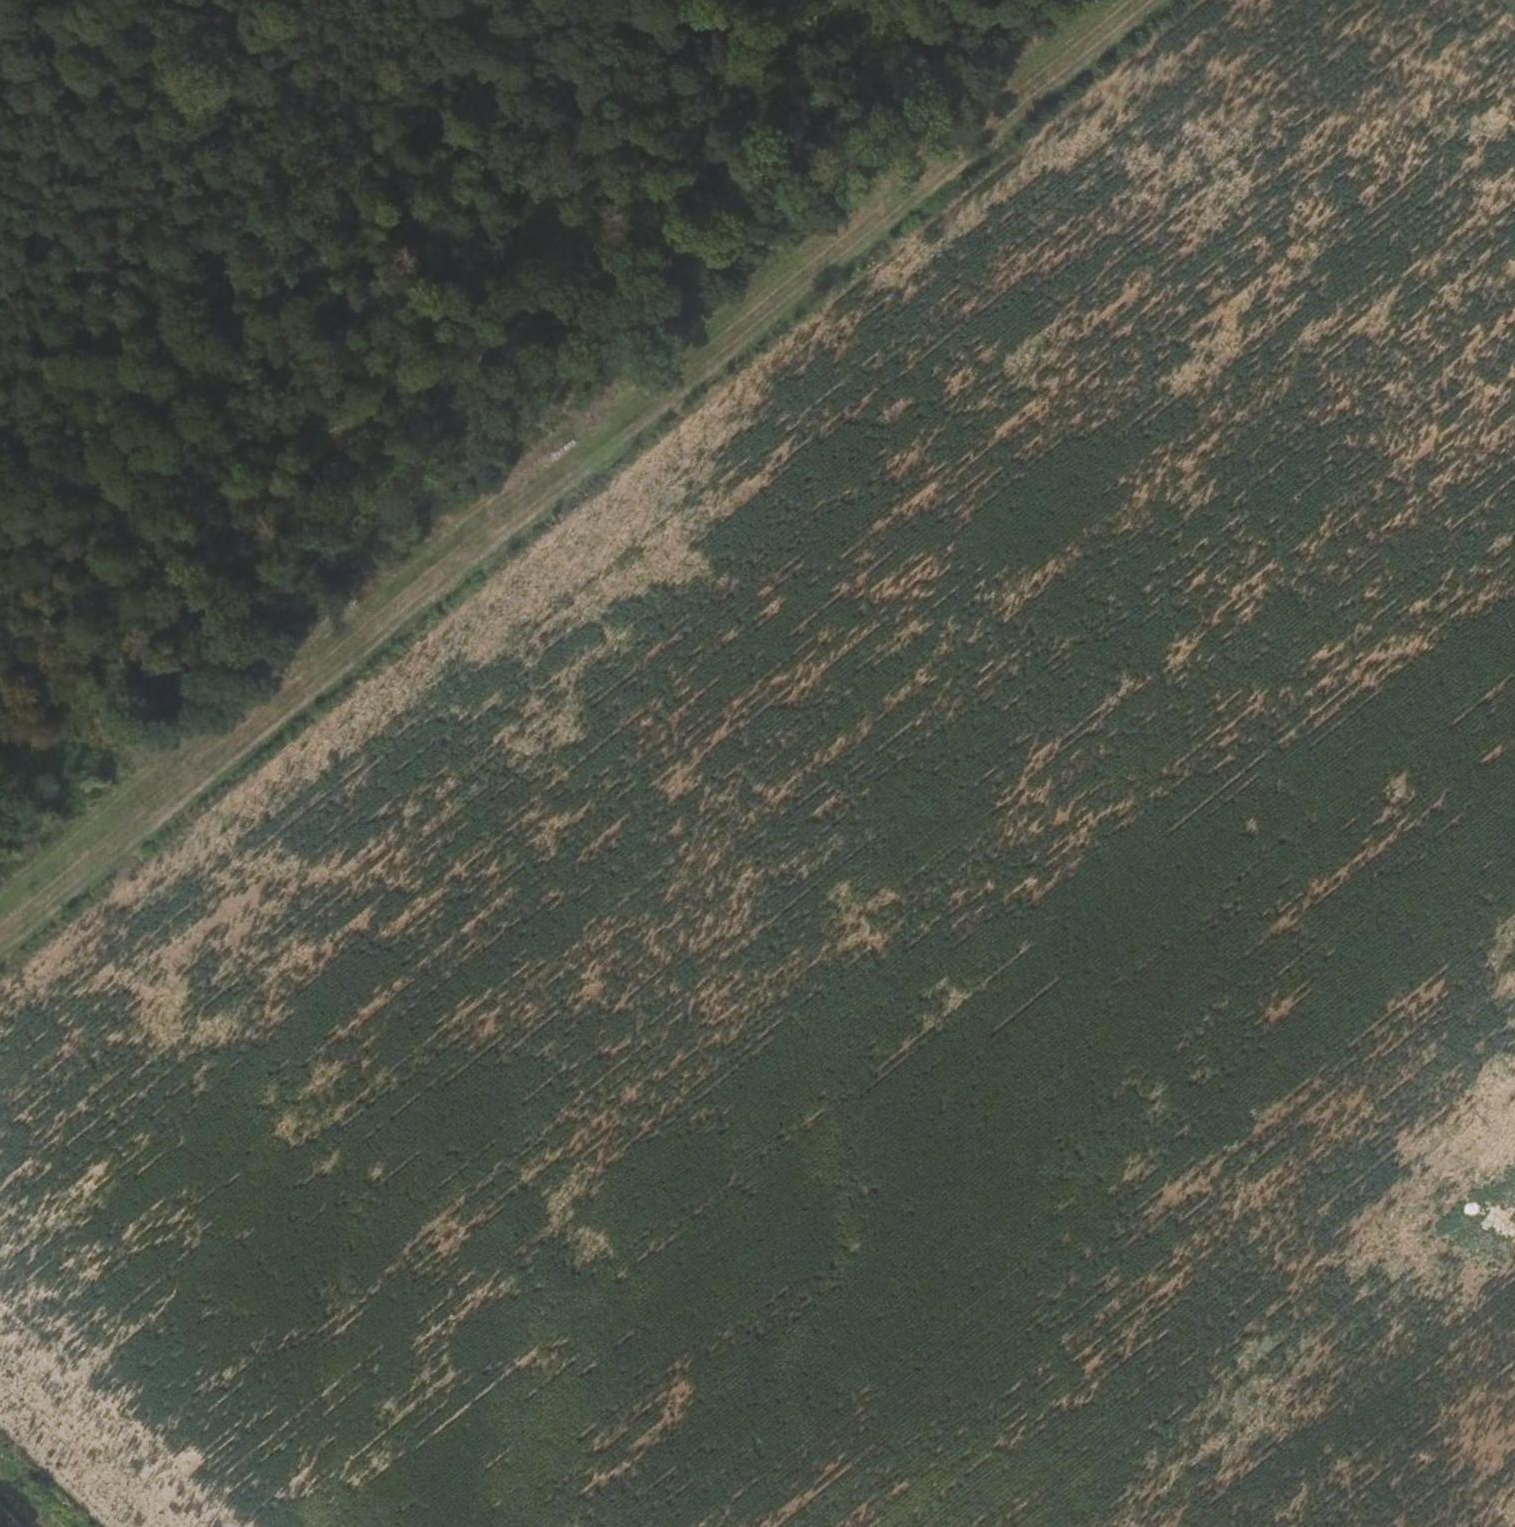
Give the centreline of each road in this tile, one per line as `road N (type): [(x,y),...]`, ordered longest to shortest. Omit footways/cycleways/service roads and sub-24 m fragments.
road 1 (track): [(0,904),(776,299),(1135,0)]

